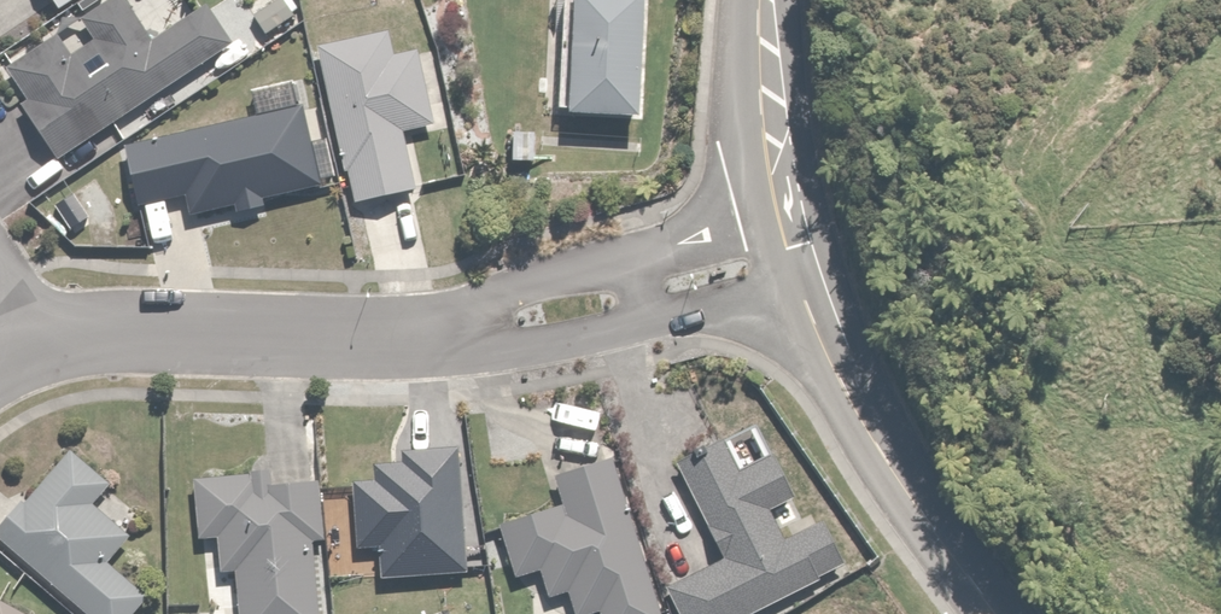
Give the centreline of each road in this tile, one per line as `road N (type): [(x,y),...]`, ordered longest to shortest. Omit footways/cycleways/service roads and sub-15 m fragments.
road 1 (residential): [(47,340),(111,327),(303,336),(478,330),(811,242)]
road 2 (residential): [(811,242),(870,389),(998,613)]
road 3 (residential): [(765,0),(786,160),(811,242)]

